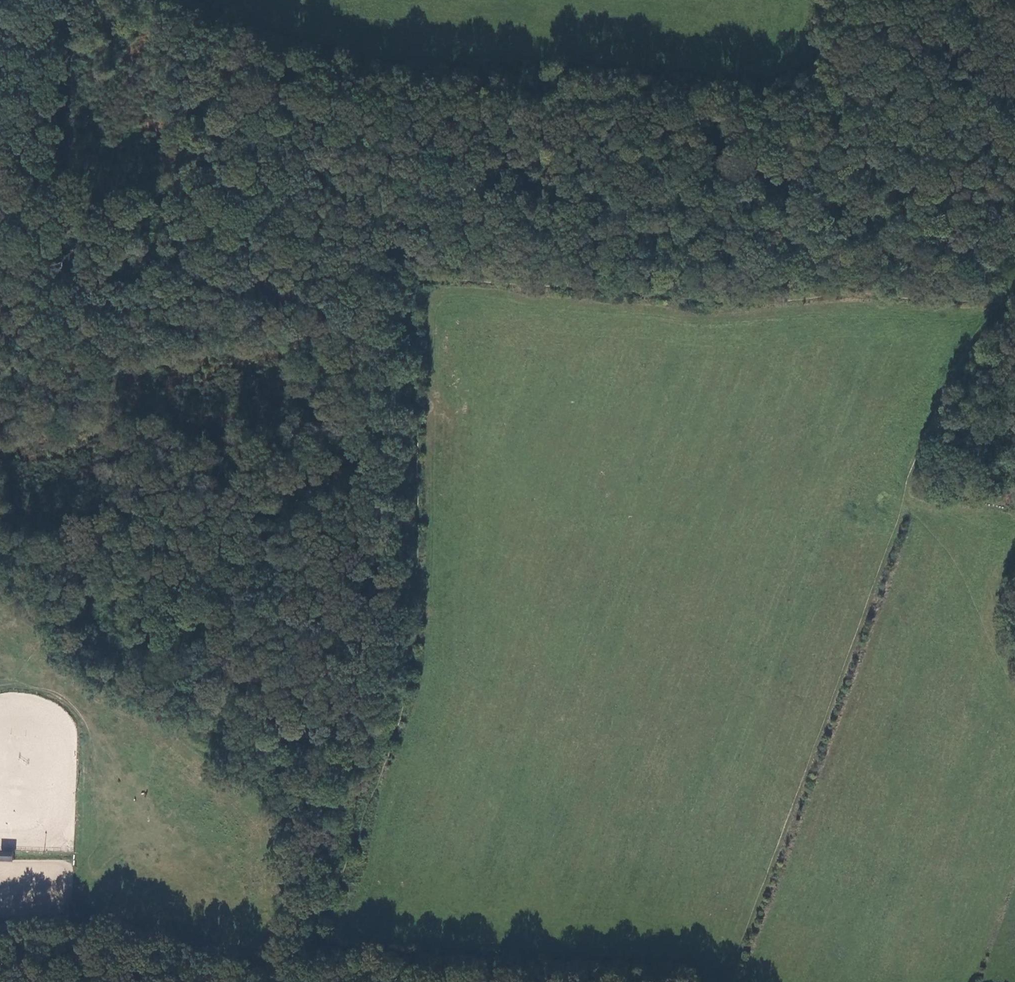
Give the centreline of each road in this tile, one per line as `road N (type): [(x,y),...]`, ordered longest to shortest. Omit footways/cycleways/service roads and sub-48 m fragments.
road 1 (track): [(1014,132),(968,130),(784,197),(657,208),(528,190),(306,191),(172,262),(96,319),(0,366)]
road 2 (track): [(784,197),(877,0)]

